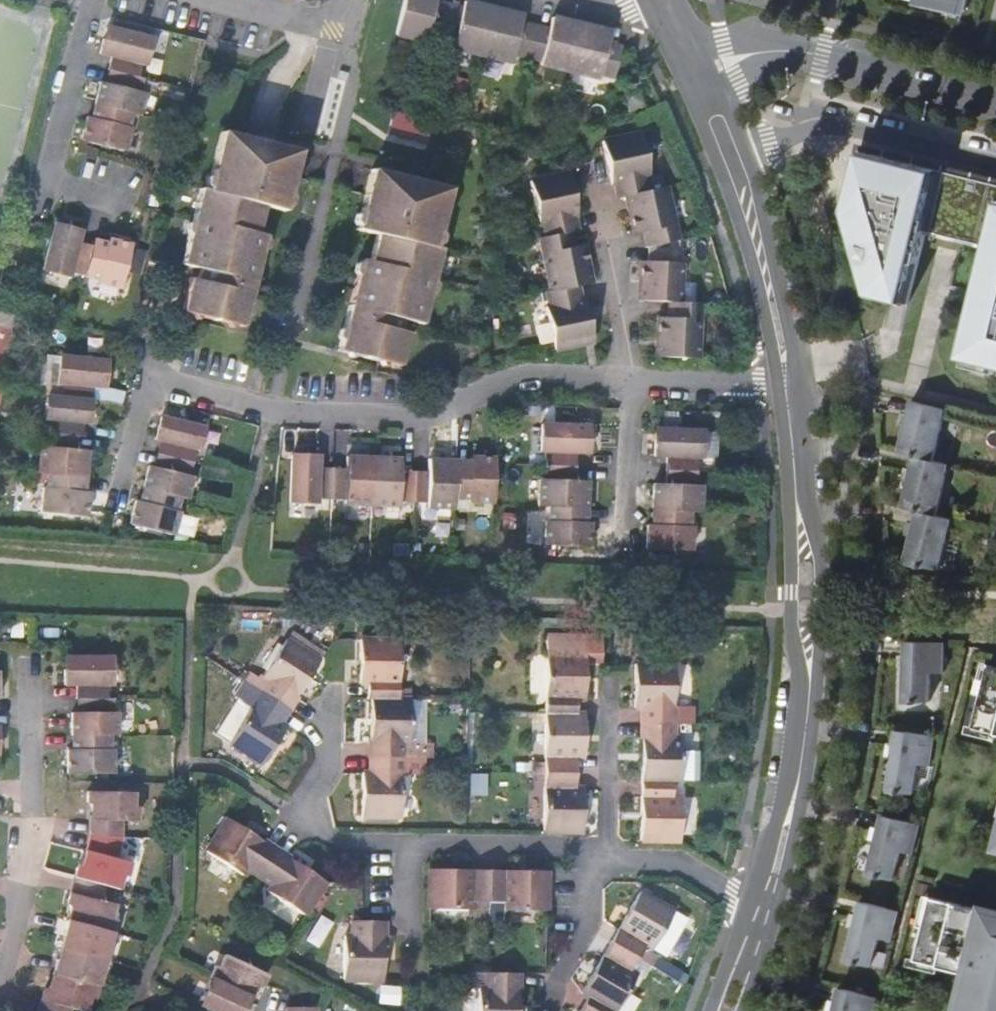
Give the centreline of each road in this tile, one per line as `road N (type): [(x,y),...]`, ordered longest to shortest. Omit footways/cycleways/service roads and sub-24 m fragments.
road 1 (residential): [(626,382),(521,382),(419,420),(370,421),(181,389),(145,406),(119,502)]
road 2 (residential): [(0,990),(27,857),(28,678)]
road 3 (residential): [(789,382),(793,356),(757,184),(732,114),(705,96)]
road 4 (residential): [(705,96),(703,126),(745,241),(774,356),(789,382)]
road 5 (residential): [(312,723),(324,748),(321,780),(300,814),(338,847),(406,847)]
road 6 (residential): [(626,382),(589,175)]
road 7 (residential): [(809,701),(821,562),(800,496)]
road 8 (residential): [(800,496),(792,622),(809,701)]
road 9 (residential): [(995,95),(799,45)]
road 10 (residential): [(406,847),(603,853)]
road 11 (residential): [(603,853),(611,673)]
road 12 (residential): [(623,556),(626,382)]
road 13 (residential): [(548,1010),(584,877),(603,853)]
road 14 (residential): [(789,382),(626,382)]
road 15 (residential): [(603,853),(675,865),(750,902)]
road 16 (residential): [(777,915),(798,827),(799,778)]
road 17 (residential): [(799,778),(750,902)]

